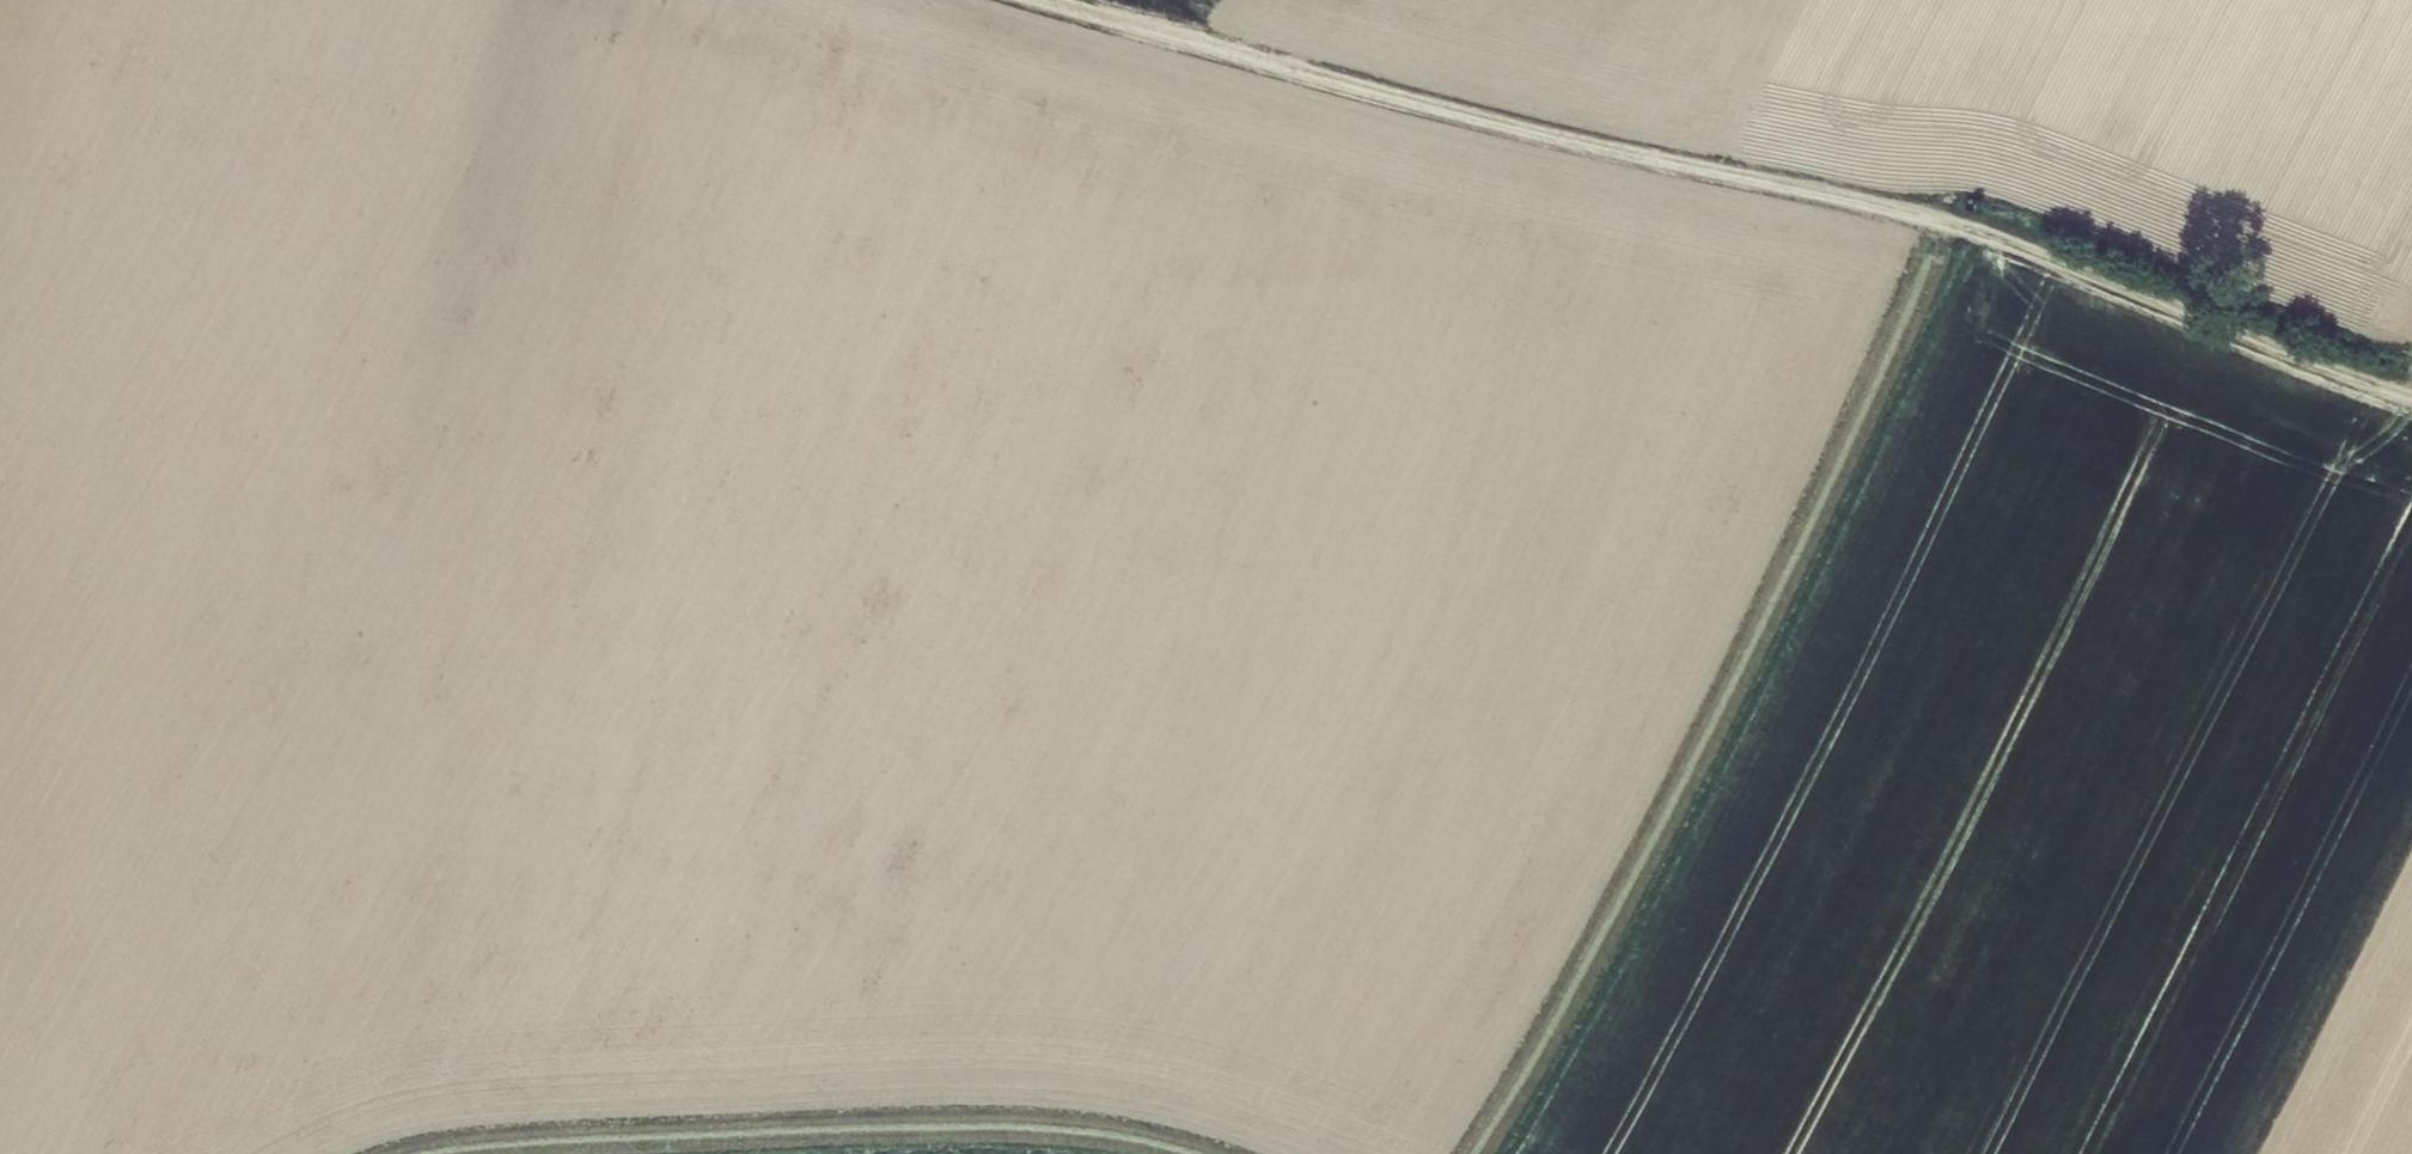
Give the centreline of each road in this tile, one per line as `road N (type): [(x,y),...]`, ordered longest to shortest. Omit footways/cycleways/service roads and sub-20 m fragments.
road 1 (track): [(2411,384),(2043,238),(1510,126),(1067,0)]

